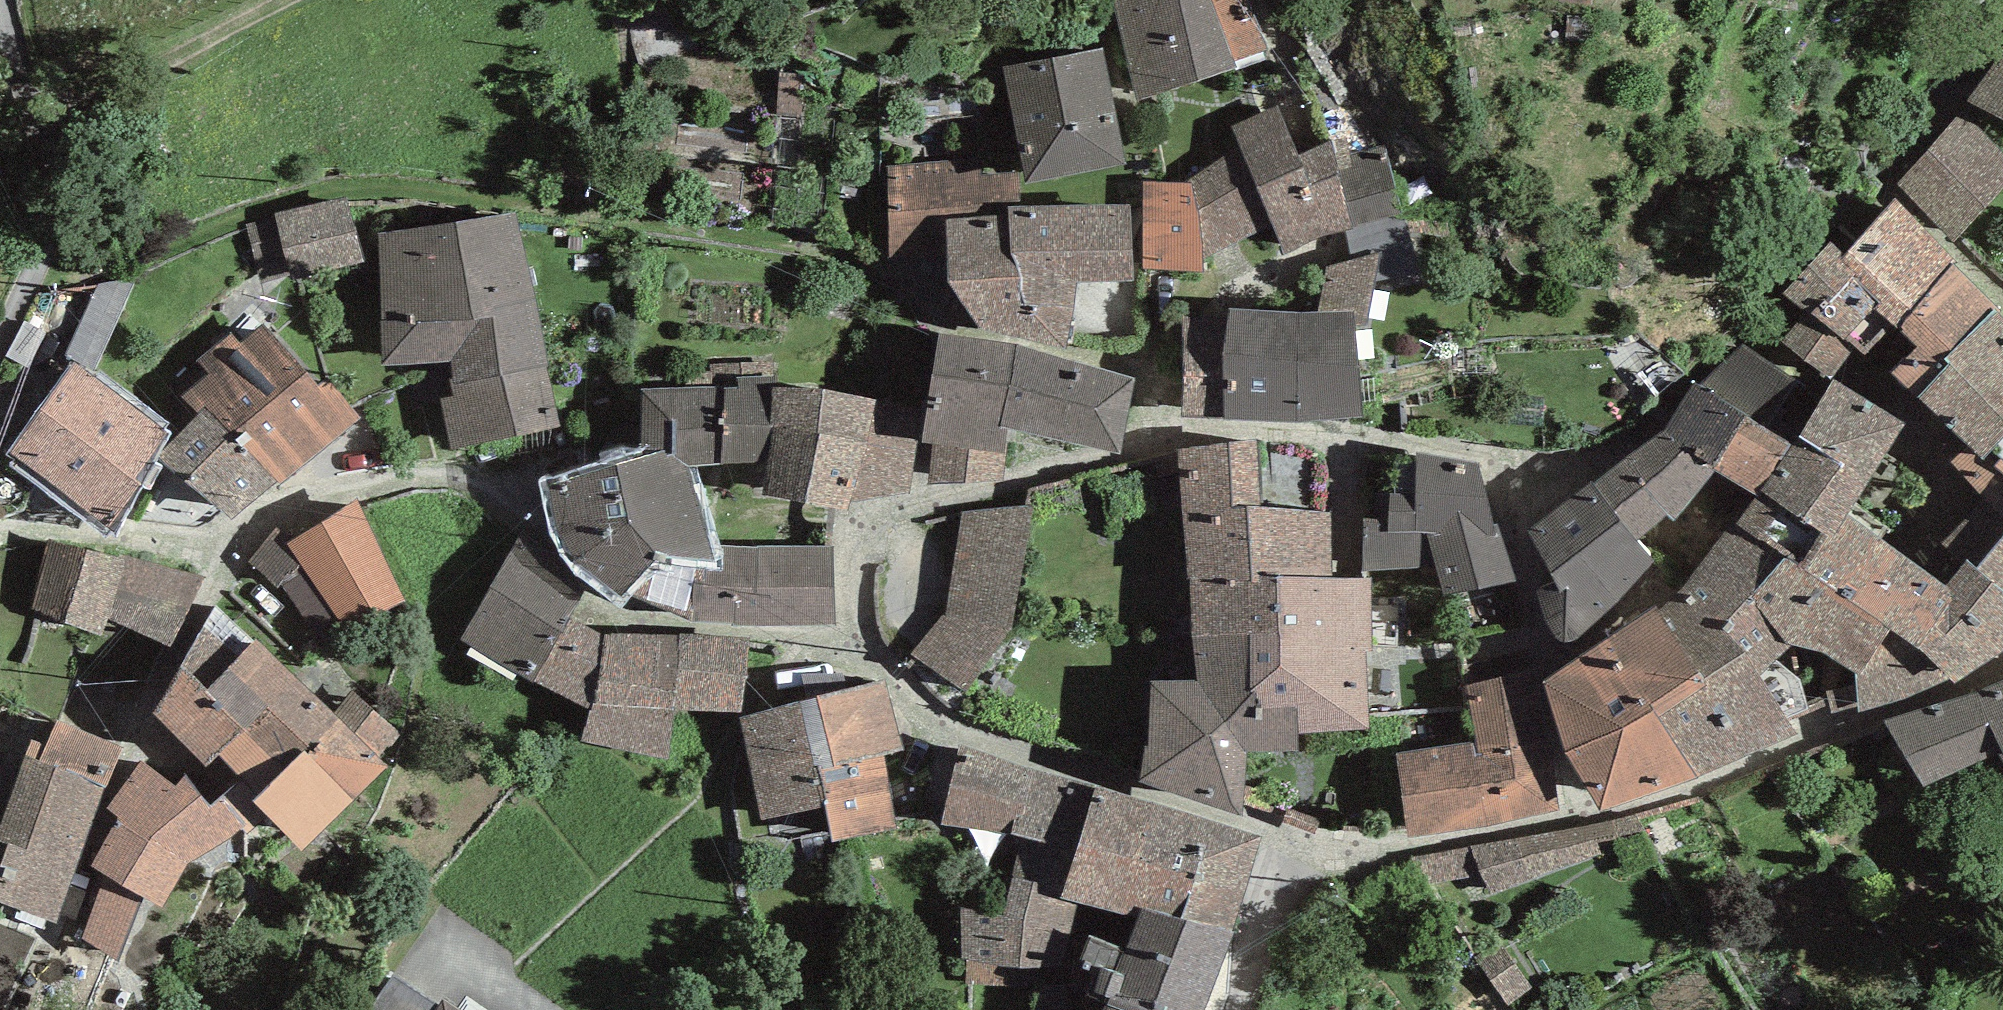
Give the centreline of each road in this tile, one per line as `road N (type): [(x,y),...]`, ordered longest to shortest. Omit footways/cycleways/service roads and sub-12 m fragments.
road 1 (residential): [(856,661),(858,549),(1008,480),(1155,440),(1291,423),(1501,449),(1536,571),(1535,651),(1575,807)]
road 2 (residential): [(856,661),(818,641),(664,624),(566,559),(517,508),(443,474),(313,494),(260,516),(236,539),(52,526),(0,531)]
road 3 (residential): [(1306,856),(1280,828),(975,736),(856,661)]
road 4 (residential): [(1575,807),(1665,799),(2002,667)]
road 5 (track): [(35,271),(51,198),(49,159),(5,0)]
road 6 (residential): [(1306,856),(1575,807)]
road 7 (track): [(283,0),(38,118)]
road 8 (residential): [(1242,1009),(1306,856)]

